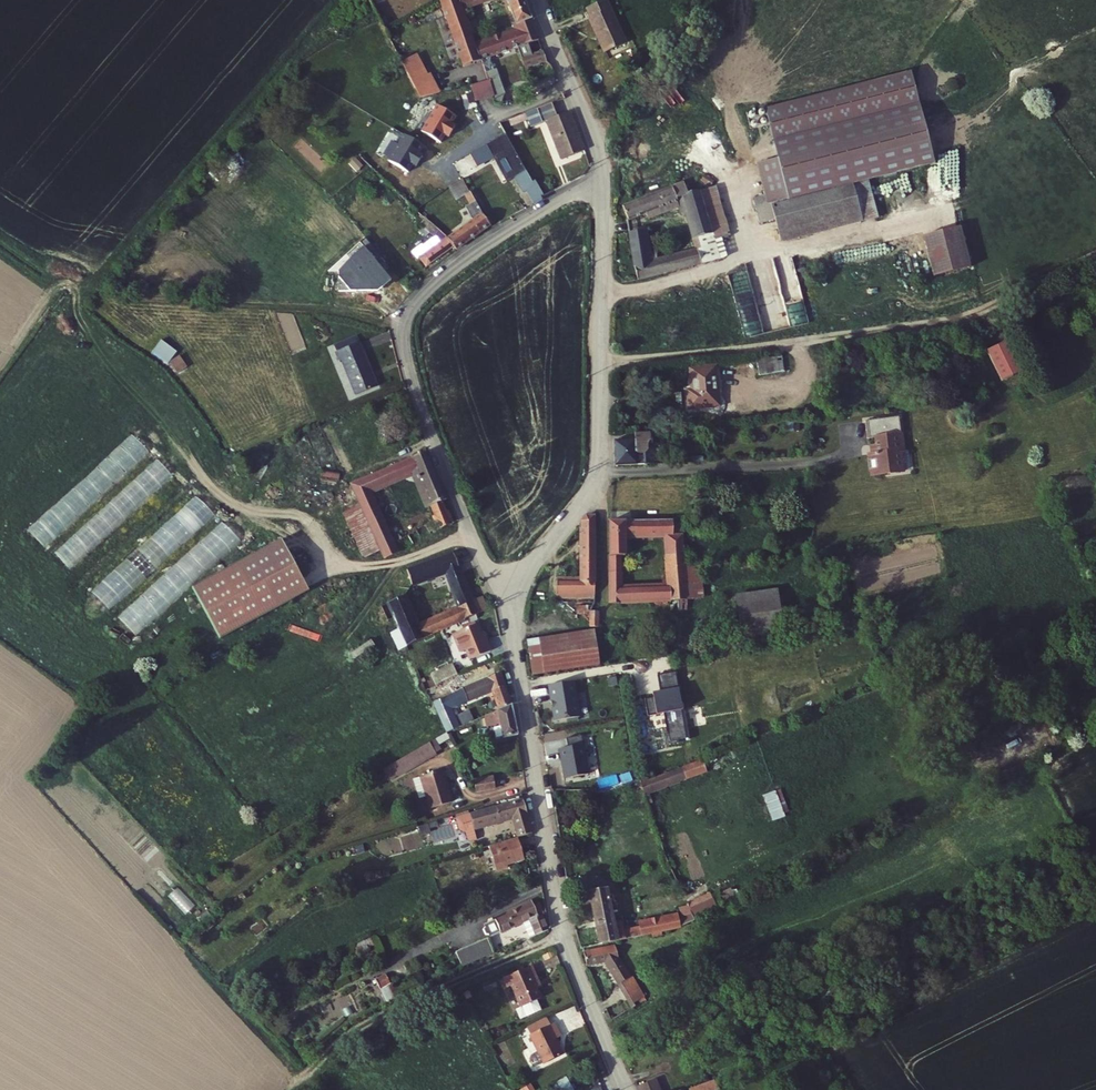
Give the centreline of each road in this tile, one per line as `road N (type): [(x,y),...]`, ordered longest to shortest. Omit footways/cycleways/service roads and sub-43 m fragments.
road 1 (residential): [(602,187),(562,200),(479,249),(420,298),(406,324),(418,396),(481,556),(519,586)]
road 2 (residential): [(627,1089),(558,911),(514,646),(519,586)]
road 3 (track): [(601,360),(986,306),(1095,254)]
road 4 (residential): [(519,586),(580,504),(596,468),(602,187)]
road 5 (track): [(565,940),(353,1032),(297,1082)]
road 6 (residential): [(602,187),(592,131),(536,0)]
road 7 (track): [(472,534),(380,563),(342,560)]

